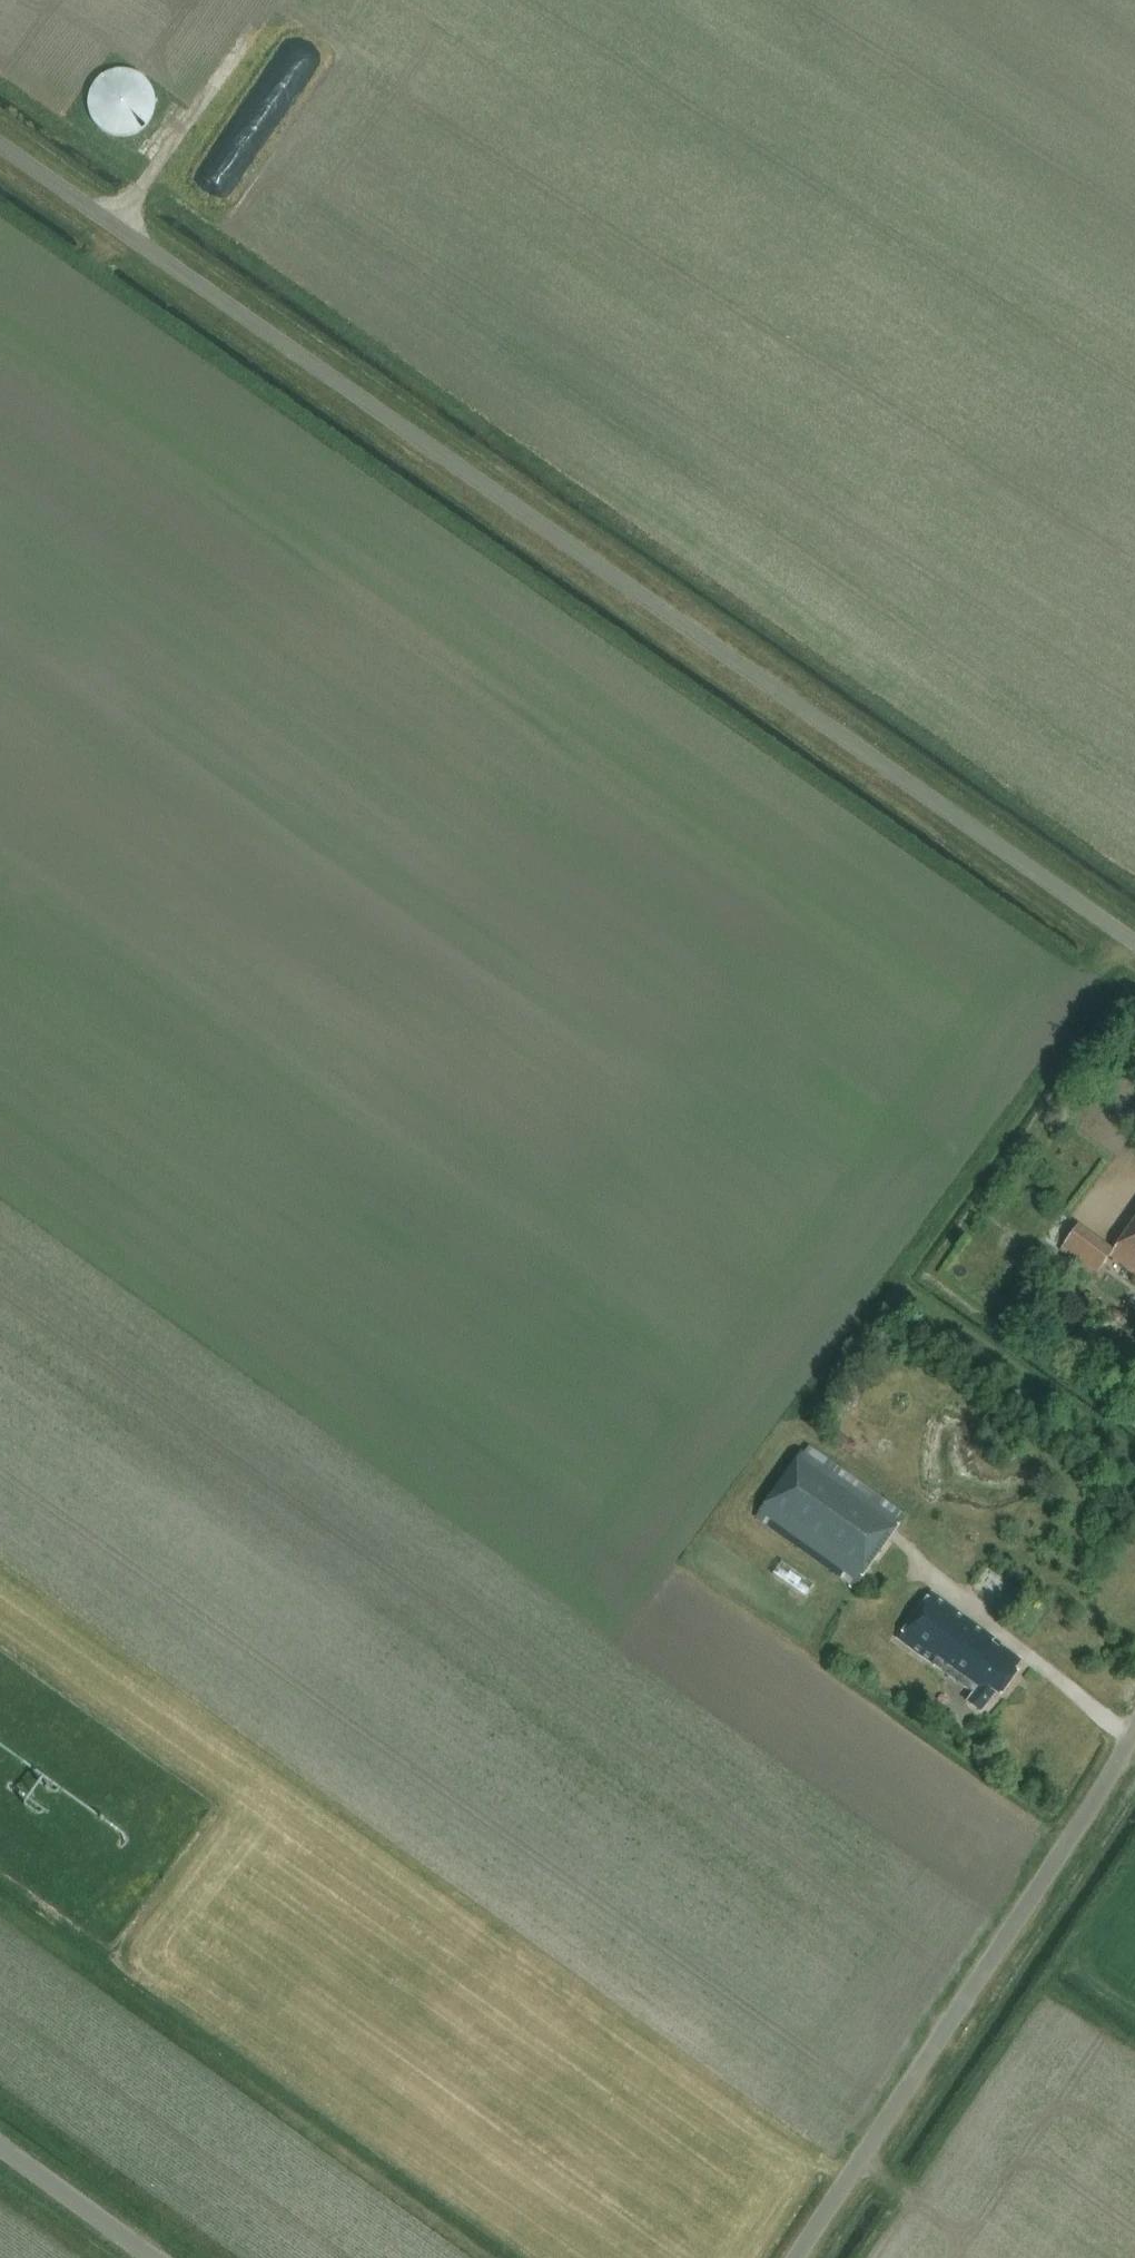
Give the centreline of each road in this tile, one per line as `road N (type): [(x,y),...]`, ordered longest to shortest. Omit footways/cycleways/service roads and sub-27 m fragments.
road 1 (unclassified): [(1134,945),(0,146)]
road 2 (unclassified): [(795,2257),(1047,1879),(1134,1730)]

